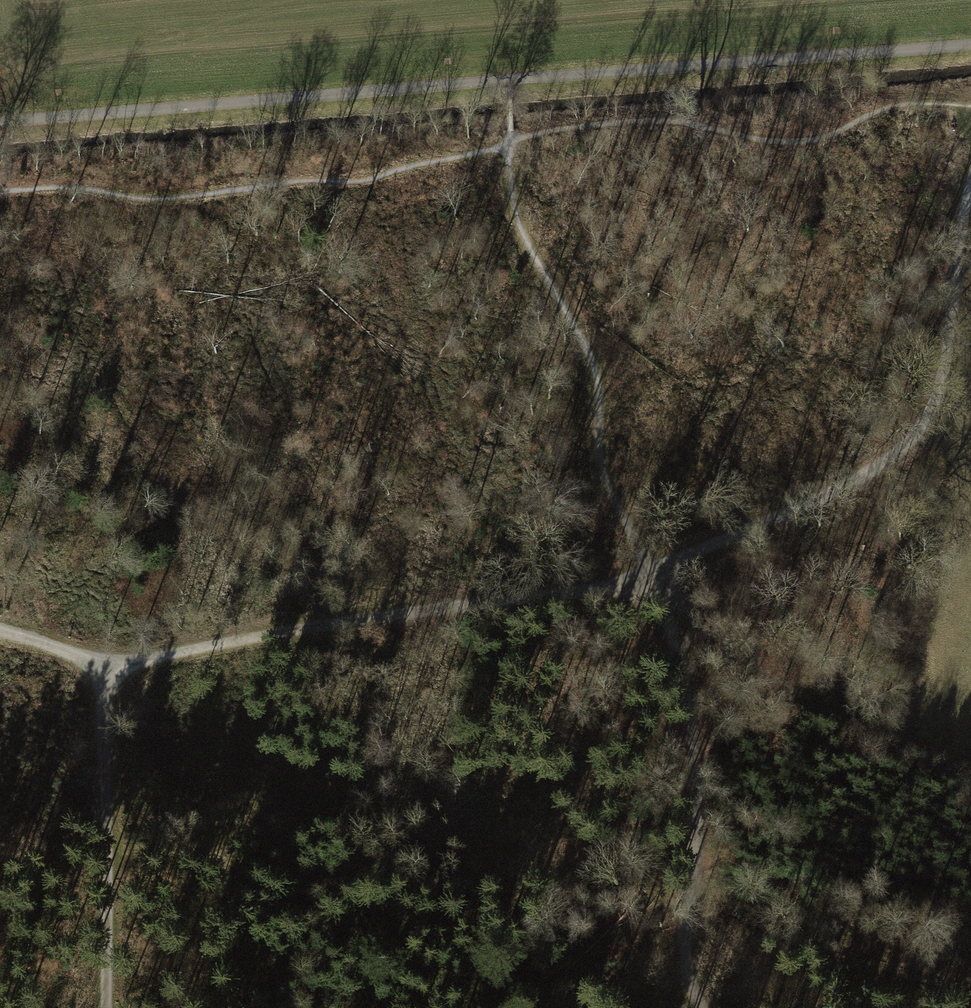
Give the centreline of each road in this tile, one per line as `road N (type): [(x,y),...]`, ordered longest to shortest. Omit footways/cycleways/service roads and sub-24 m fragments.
road 1 (track): [(0,628),(129,655),(241,642),(426,604),(550,592),(640,571),(844,482),(899,450),(940,384),(970,185)]
road 2 (track): [(970,108),(891,107),(824,138),(786,142),(663,121),(565,127),(354,183),(302,177),(142,199),(64,188),(0,193)]
road 3 (track): [(970,44),(0,121)]
road 4 (track): [(695,1007),(683,946),(697,879),(691,717),(597,467),(588,351),(516,215),(508,143)]
road 5 (track): [(970,757),(870,733),(801,701),(723,646),(640,571)]
road 6 (track): [(105,1007),(102,727),(129,655)]

